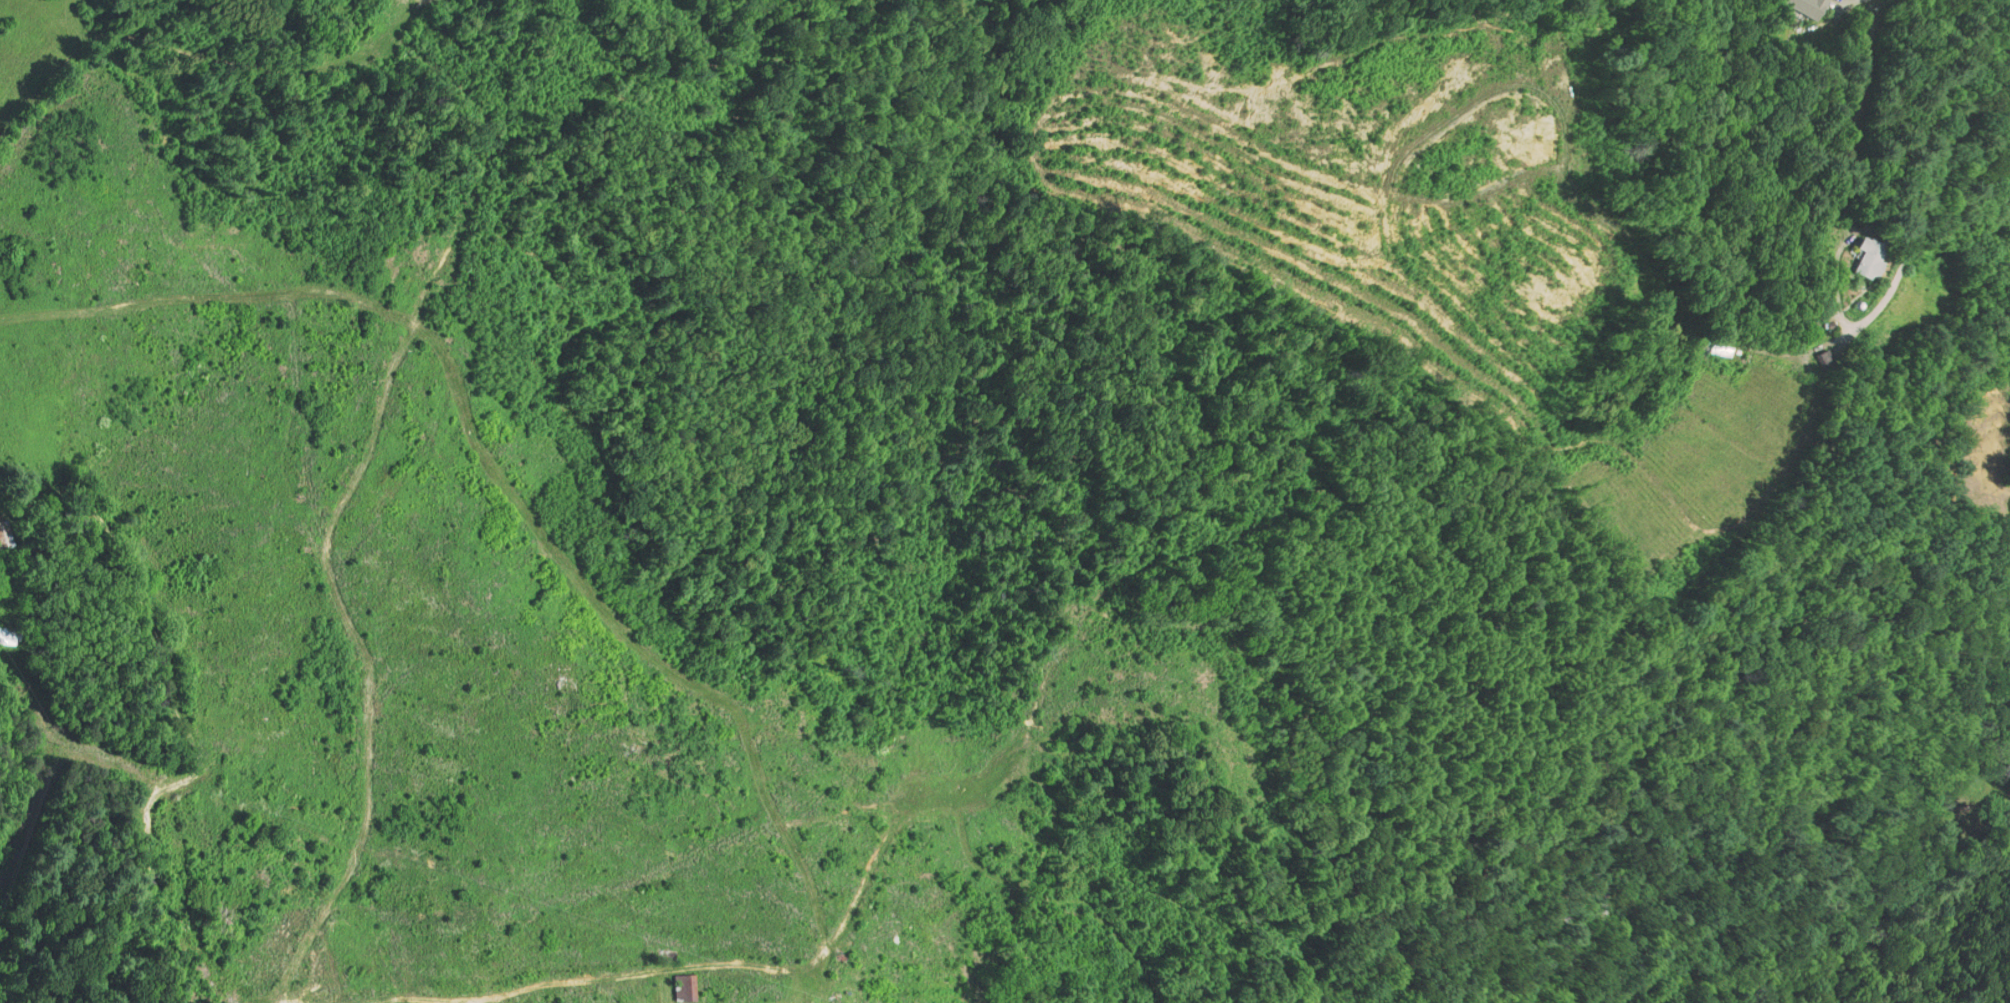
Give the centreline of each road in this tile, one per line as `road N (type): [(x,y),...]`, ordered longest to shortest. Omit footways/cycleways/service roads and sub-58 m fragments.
road 1 (residential): [(108,1002),(121,866),(157,789),(197,776),(203,764),(168,695),(164,649),(113,529),(74,493),(0,507)]

